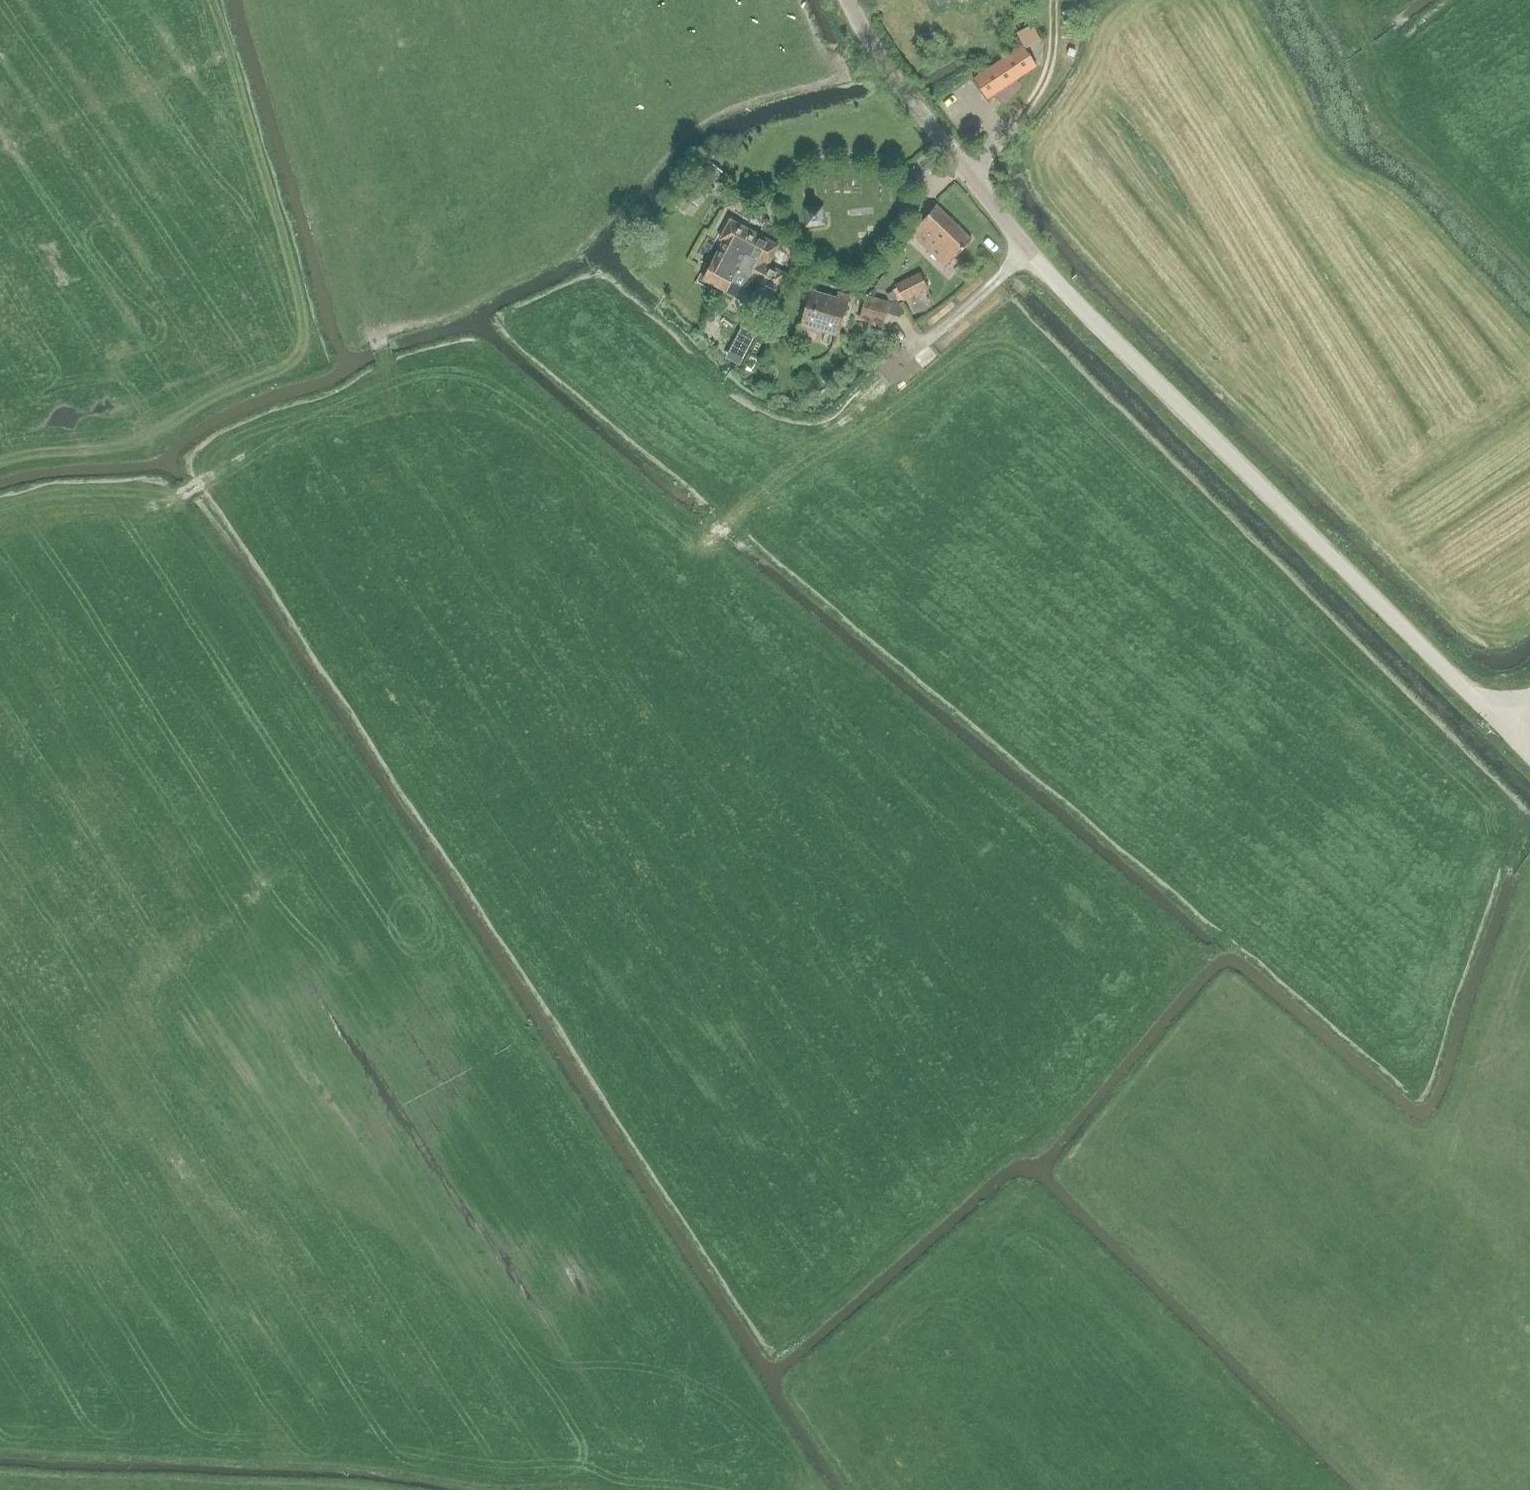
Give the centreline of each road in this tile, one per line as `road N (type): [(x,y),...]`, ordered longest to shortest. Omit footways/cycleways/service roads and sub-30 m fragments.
road 1 (tertiary): [(1498,723),(1057,284),(908,96),(849,0)]
road 2 (track): [(0,510),(69,496),(173,496),(249,446),(391,374),(286,0)]
road 3 (track): [(1057,0),(1051,71),(1040,91),(963,168)]

